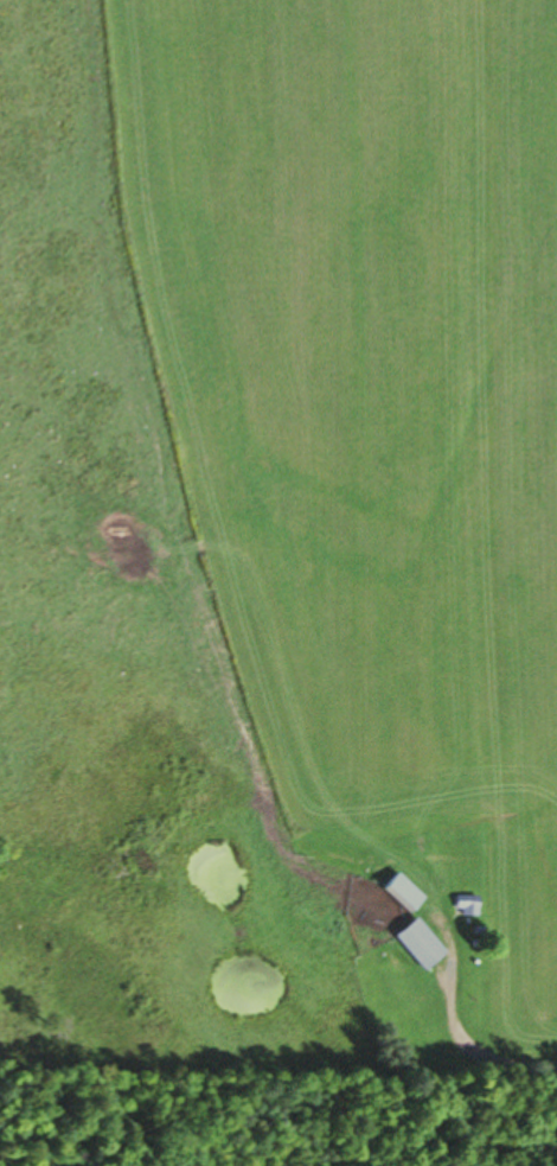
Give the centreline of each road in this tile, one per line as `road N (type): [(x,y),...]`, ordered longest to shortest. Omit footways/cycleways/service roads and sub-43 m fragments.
road 1 (residential): [(556,1060),(510,1052),(459,995),(437,910)]

